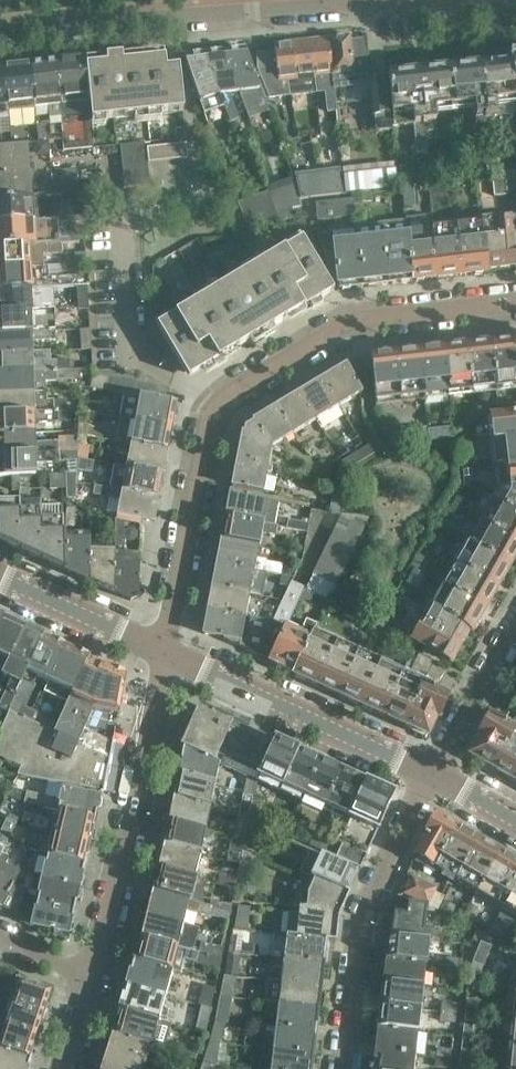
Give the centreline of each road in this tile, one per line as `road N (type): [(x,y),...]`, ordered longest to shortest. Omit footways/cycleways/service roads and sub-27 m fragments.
road 1 (residential): [(170,650),(214,408),(342,326),(515,302)]
road 2 (residential): [(0,40),(505,0)]
road 3 (residential): [(92,981),(170,650)]
road 4 (residential): [(344,1068),(360,926),(440,773)]
road 5 (tertiary): [(440,773),(170,650)]
road 6 (tertiary): [(170,650),(0,575)]
road 7 (residential): [(440,773),(515,633)]

